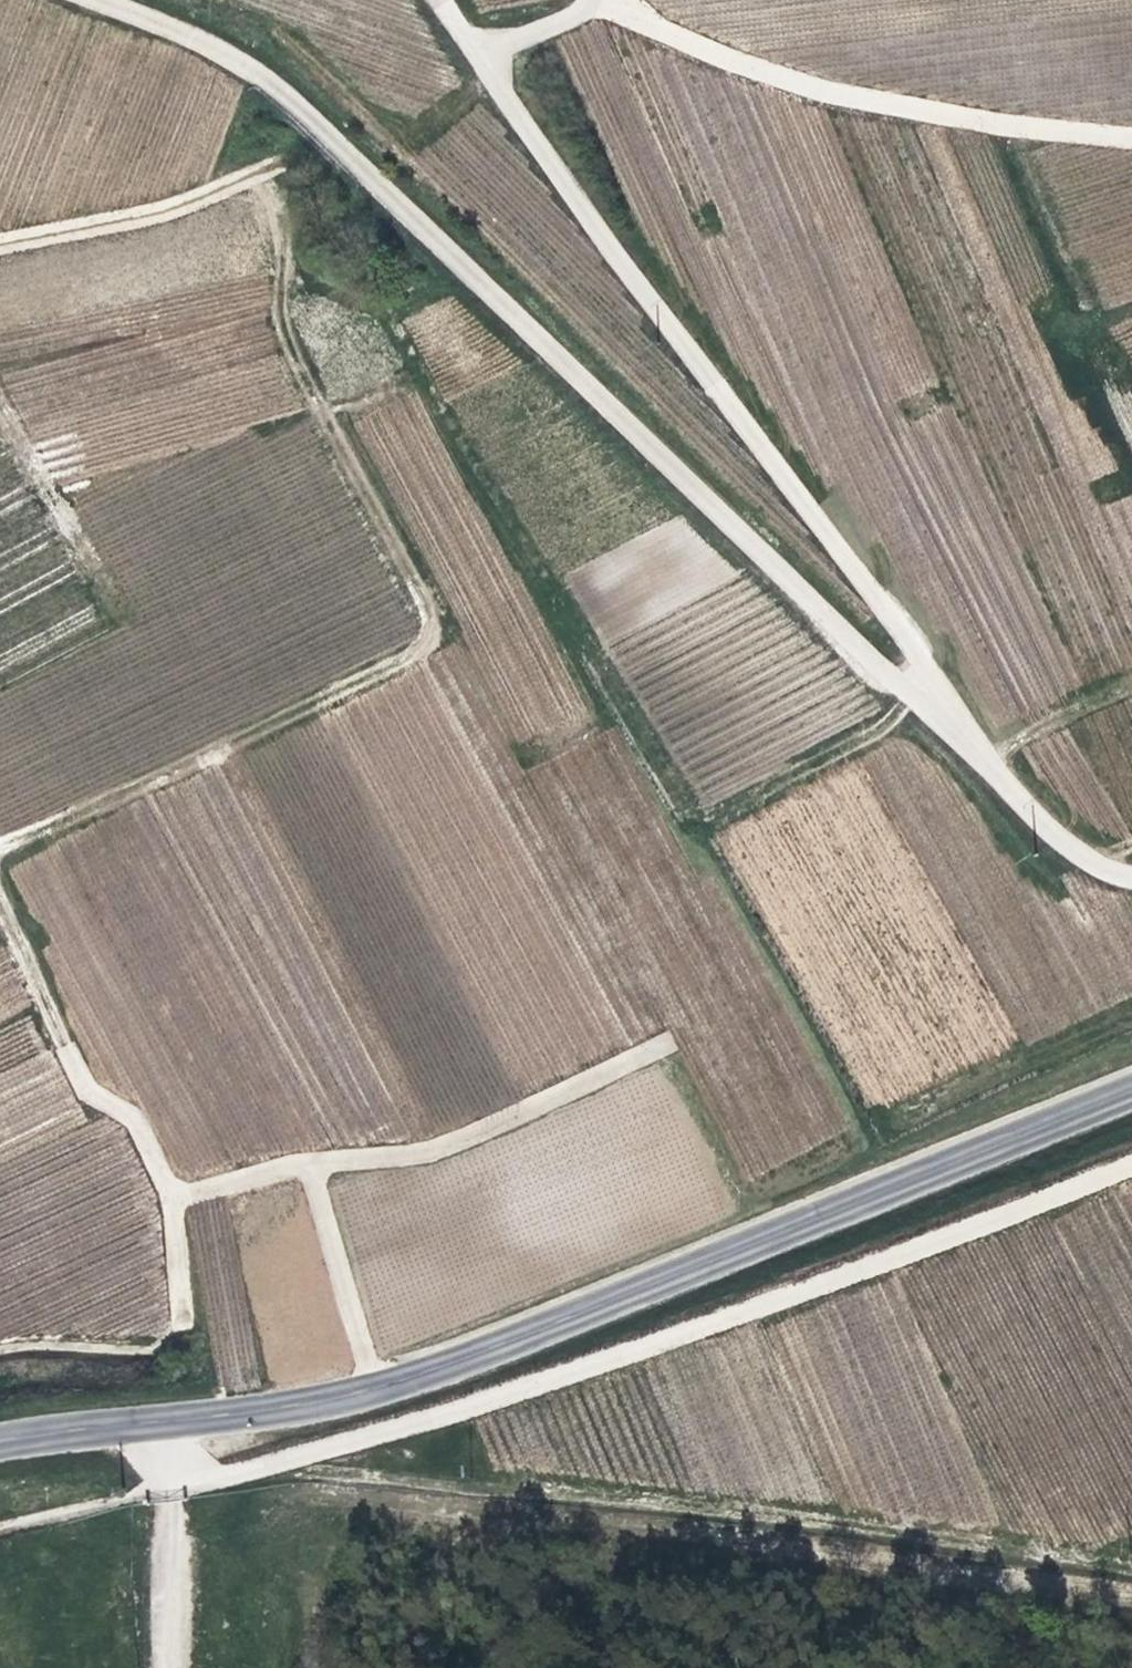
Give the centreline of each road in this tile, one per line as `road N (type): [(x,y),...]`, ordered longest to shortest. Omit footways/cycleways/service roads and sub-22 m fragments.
road 1 (tertiary): [(1131,1089),(333,1399),(0,1434)]
road 2 (unclassified): [(113,0),(242,61),(319,124),(891,677),(935,695)]
road 3 (track): [(304,1166),(368,1385),(383,1415),(417,1425),(981,1227),(1131,1155)]
road 4 (track): [(265,173),(279,235),(281,338),(430,640),(400,662),(0,848)]
road 5 (unclassified): [(473,55),(733,423),(914,644),(935,695)]
road 6 (track): [(0,874),(84,1092),(137,1130),(162,1194),(174,1334),(0,1354)]
road 7 (unclassified): [(592,0),(733,64),(932,113),(1131,140)]
road 8 (track): [(162,1194),(405,1154),(665,1038)]
road 9 (track): [(0,242),(166,211),(335,140)]
road 10 (unclassified): [(935,695),(1044,830),(1131,871)]
road 11 (unclassified): [(473,55),(591,0)]

